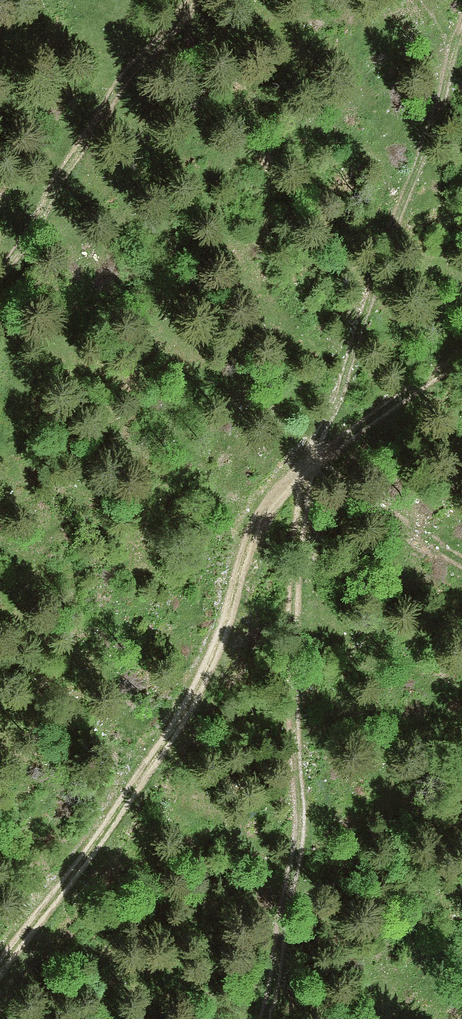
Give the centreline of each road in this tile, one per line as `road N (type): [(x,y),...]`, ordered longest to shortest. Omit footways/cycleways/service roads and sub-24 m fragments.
road 1 (track): [(261,1018),(303,800),(290,613),(308,468),(341,396),(461,43)]
road 2 (track): [(0,964),(197,695),(258,526),(280,494),(461,356)]

